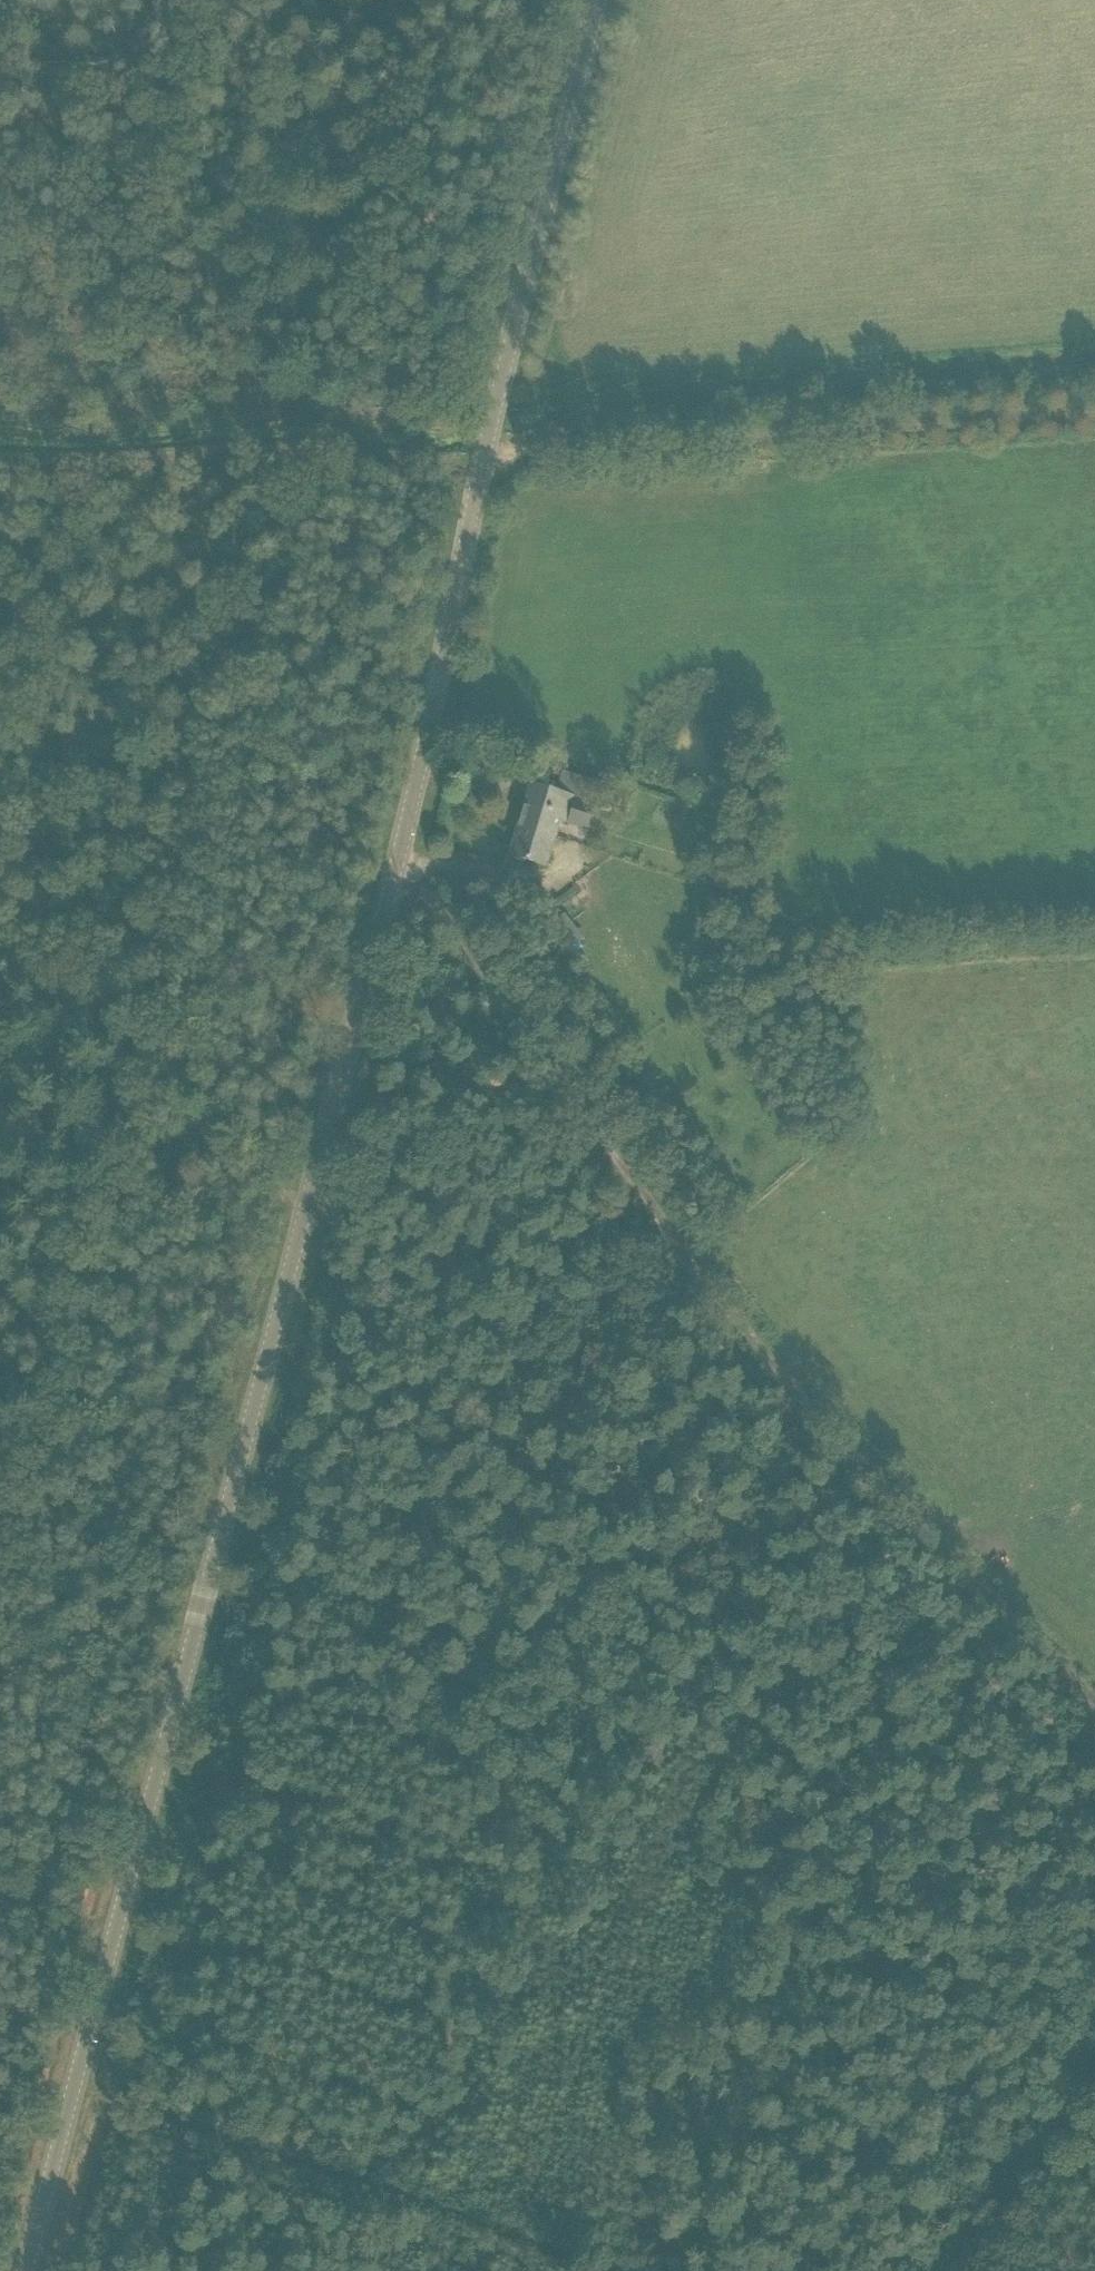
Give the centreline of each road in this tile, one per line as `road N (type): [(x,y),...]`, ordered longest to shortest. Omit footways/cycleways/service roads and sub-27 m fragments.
road 1 (tertiary): [(24,2270),(599,0)]
road 2 (track): [(1094,1708),(817,1409),(713,1282),(442,928),(382,835)]
road 3 (track): [(484,445),(1094,404)]
road 4 (track): [(623,2270),(76,2086)]
road 5 (track): [(479,464),(251,452),(0,464)]
road 6 (track): [(0,929),(173,978),(290,1212)]
road 7 (track): [(1094,2022),(906,2270)]
road 8 (track): [(65,465),(0,755)]

